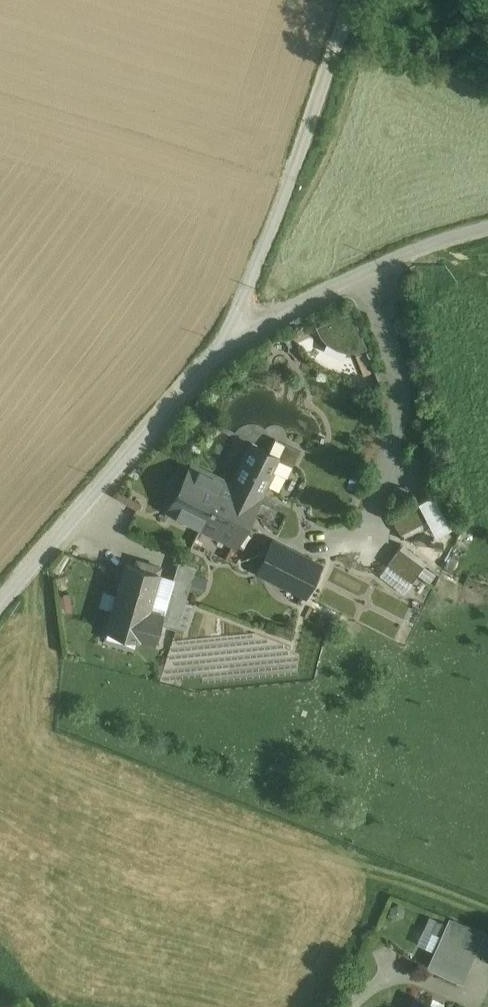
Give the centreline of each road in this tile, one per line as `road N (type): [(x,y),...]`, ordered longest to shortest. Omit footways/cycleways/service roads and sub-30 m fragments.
road 1 (unclassified): [(216,352),(353,0)]
road 2 (unclassified): [(216,352),(0,596)]
road 3 (unclassified): [(487,226),(401,253),(216,352)]

